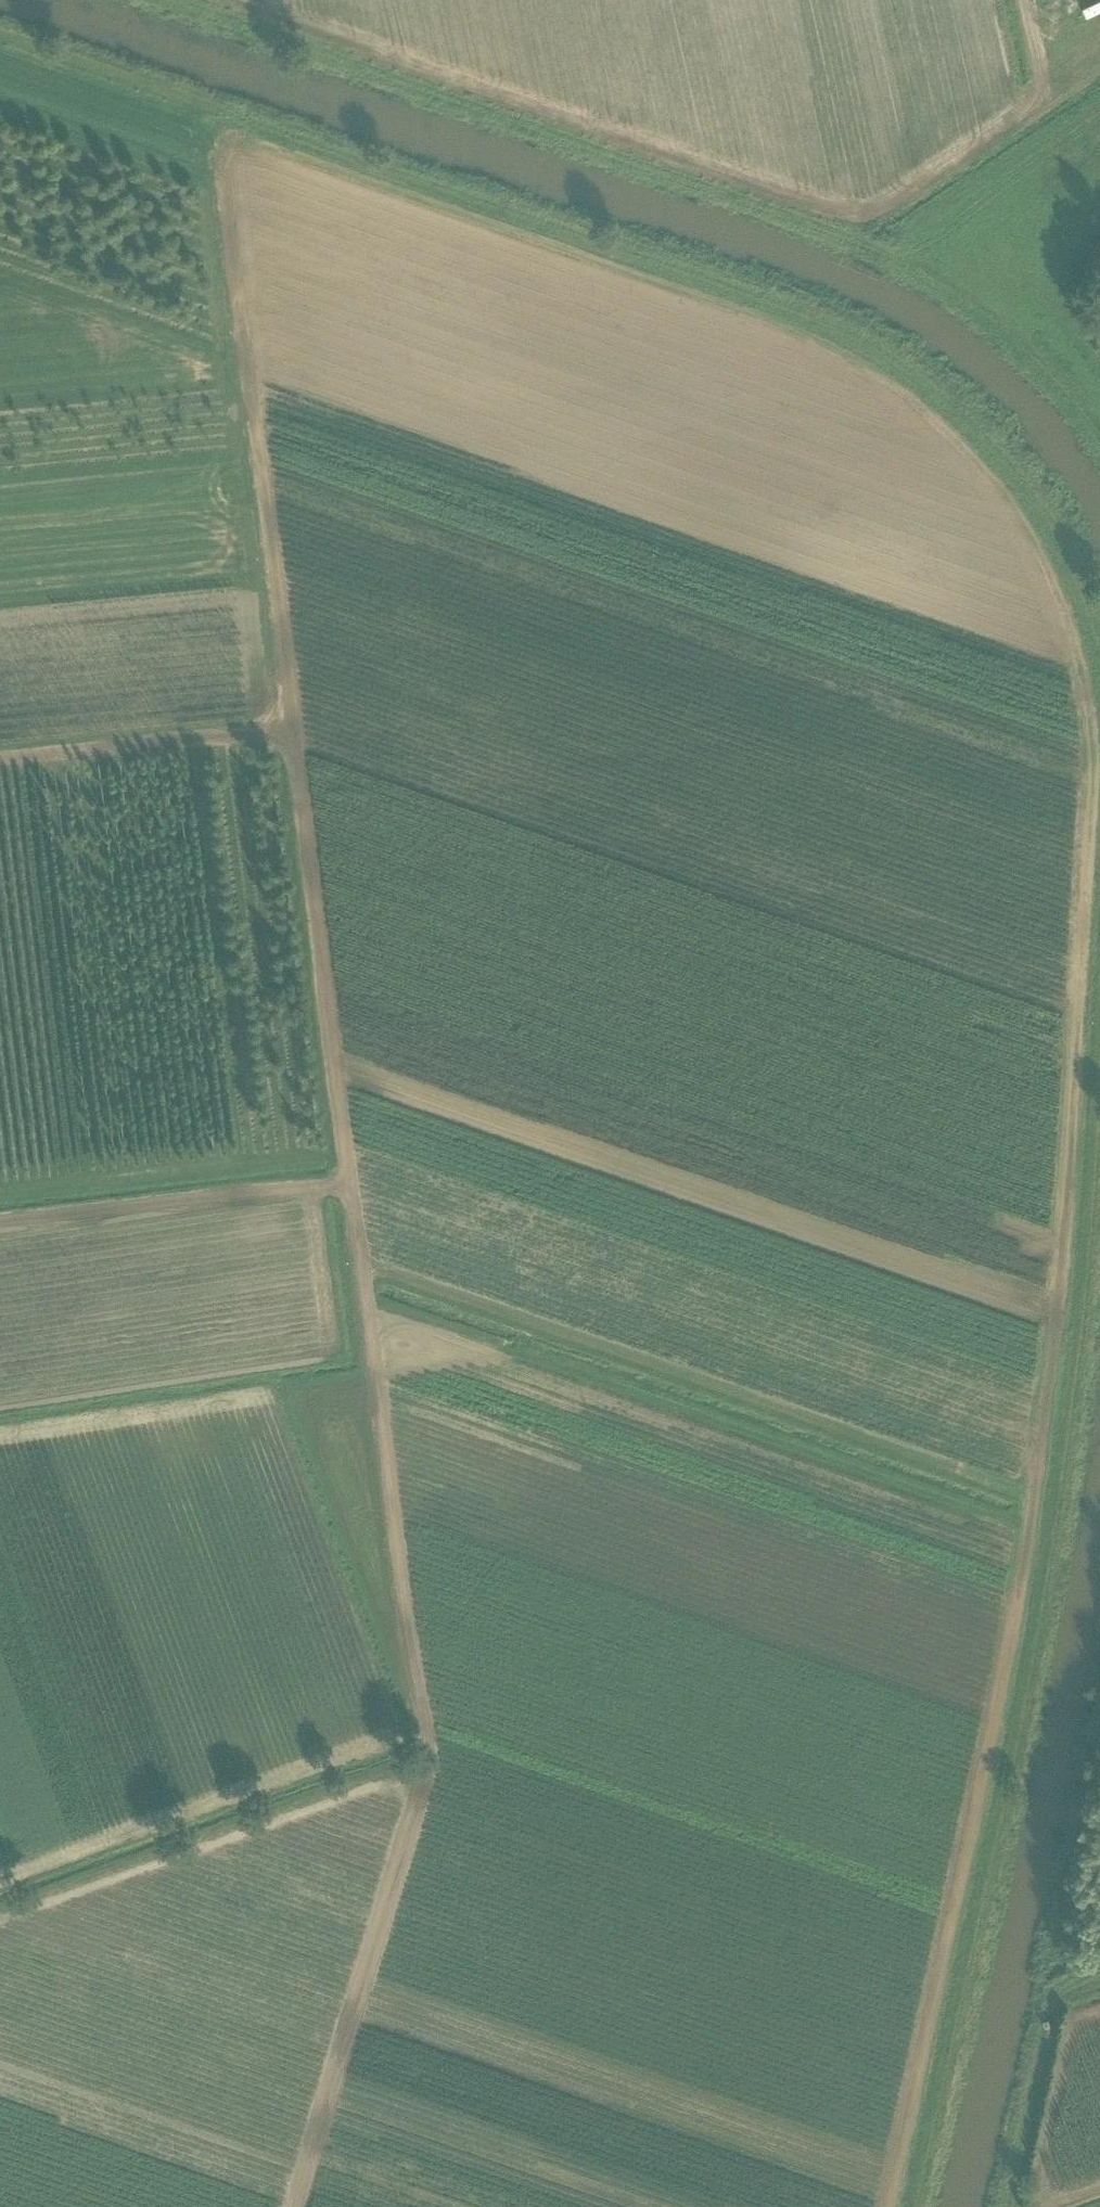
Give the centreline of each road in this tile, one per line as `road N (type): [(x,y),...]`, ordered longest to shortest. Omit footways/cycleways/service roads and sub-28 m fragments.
road 1 (track): [(237,739),(0,764)]

